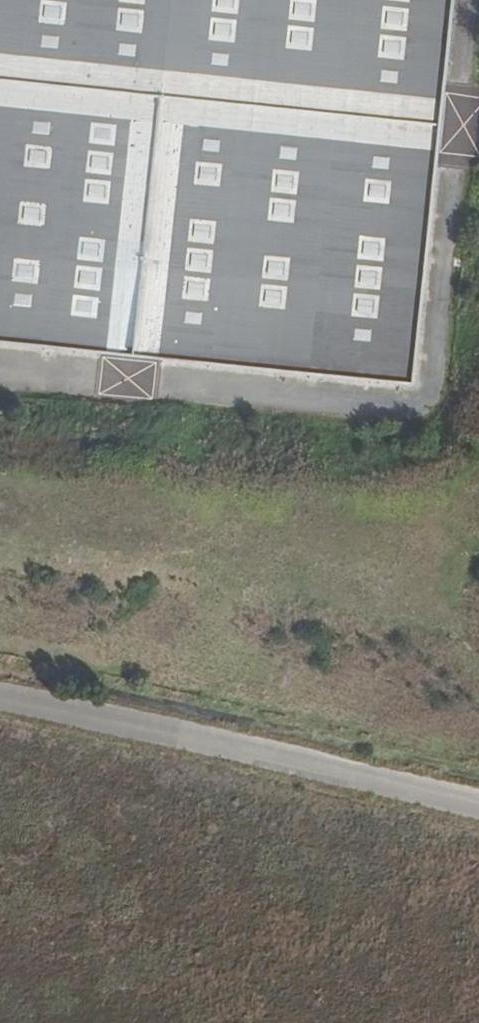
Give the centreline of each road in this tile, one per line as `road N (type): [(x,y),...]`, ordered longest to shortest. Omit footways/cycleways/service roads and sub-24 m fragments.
road 1 (unclassified): [(478,809),(0,701)]

